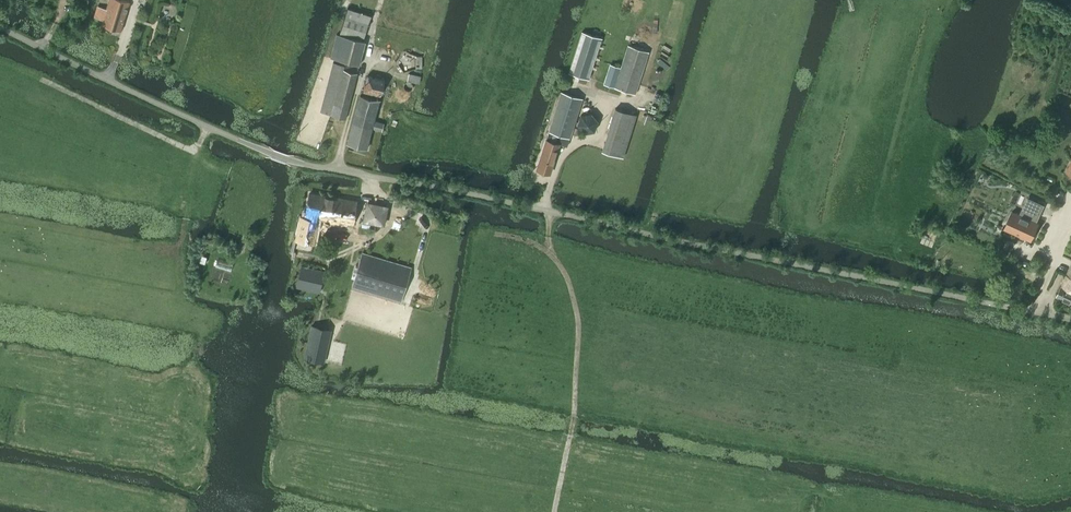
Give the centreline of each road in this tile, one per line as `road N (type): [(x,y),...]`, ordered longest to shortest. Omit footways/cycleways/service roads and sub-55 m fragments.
road 1 (unclassified): [(0,30),(293,161),(1070,318)]

